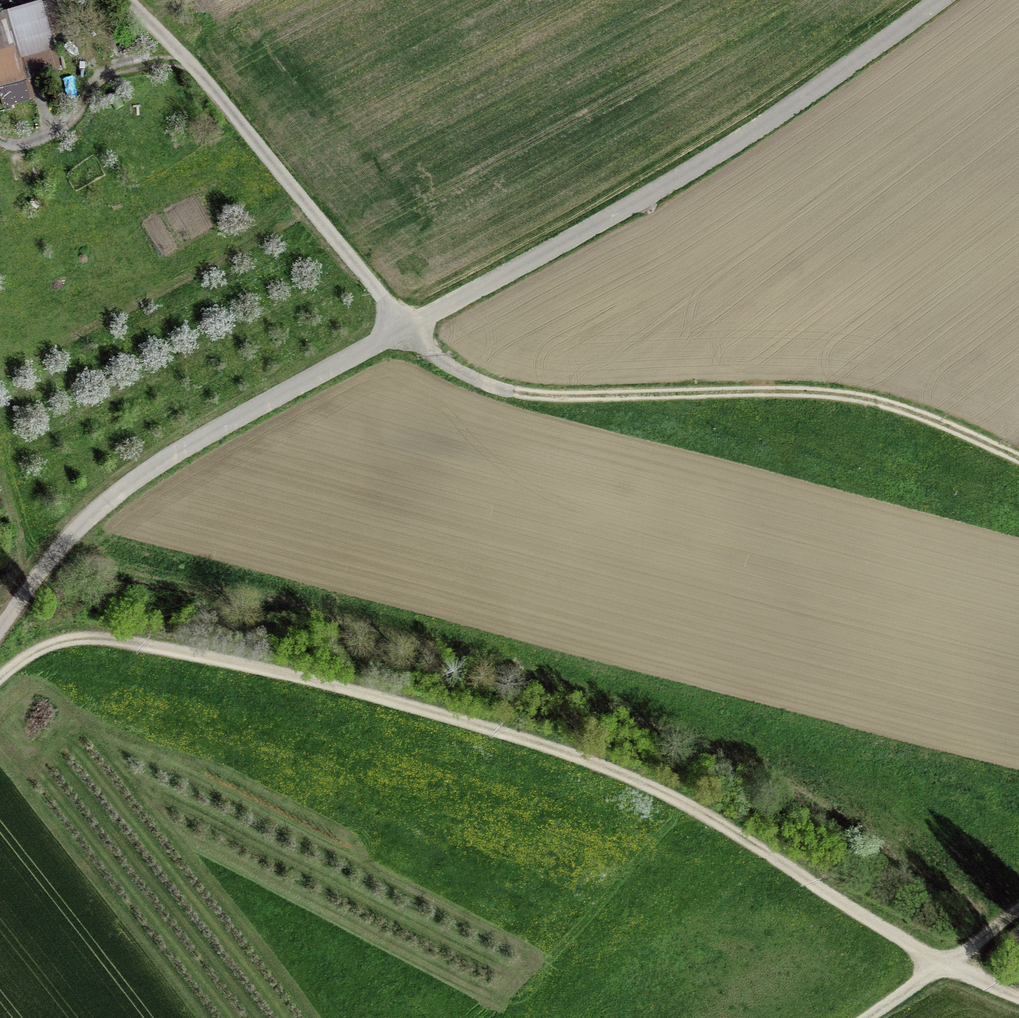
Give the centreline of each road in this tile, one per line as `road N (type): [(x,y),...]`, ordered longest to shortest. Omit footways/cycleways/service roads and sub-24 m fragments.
road 1 (track): [(0,682),(40,654),(99,639),(262,670),(595,762),(825,890),(944,971),(1018,998)]
road 2 (track): [(404,328),(454,367),(519,399),(845,399),(1018,457)]
road 3 (track): [(404,328),(694,170),(931,0)]
road 4 (track): [(0,639),(91,523),(179,451),(404,328)]
road 5 (track): [(123,0),(197,72),(404,328)]
road 6 (track): [(1018,911),(872,1017)]

